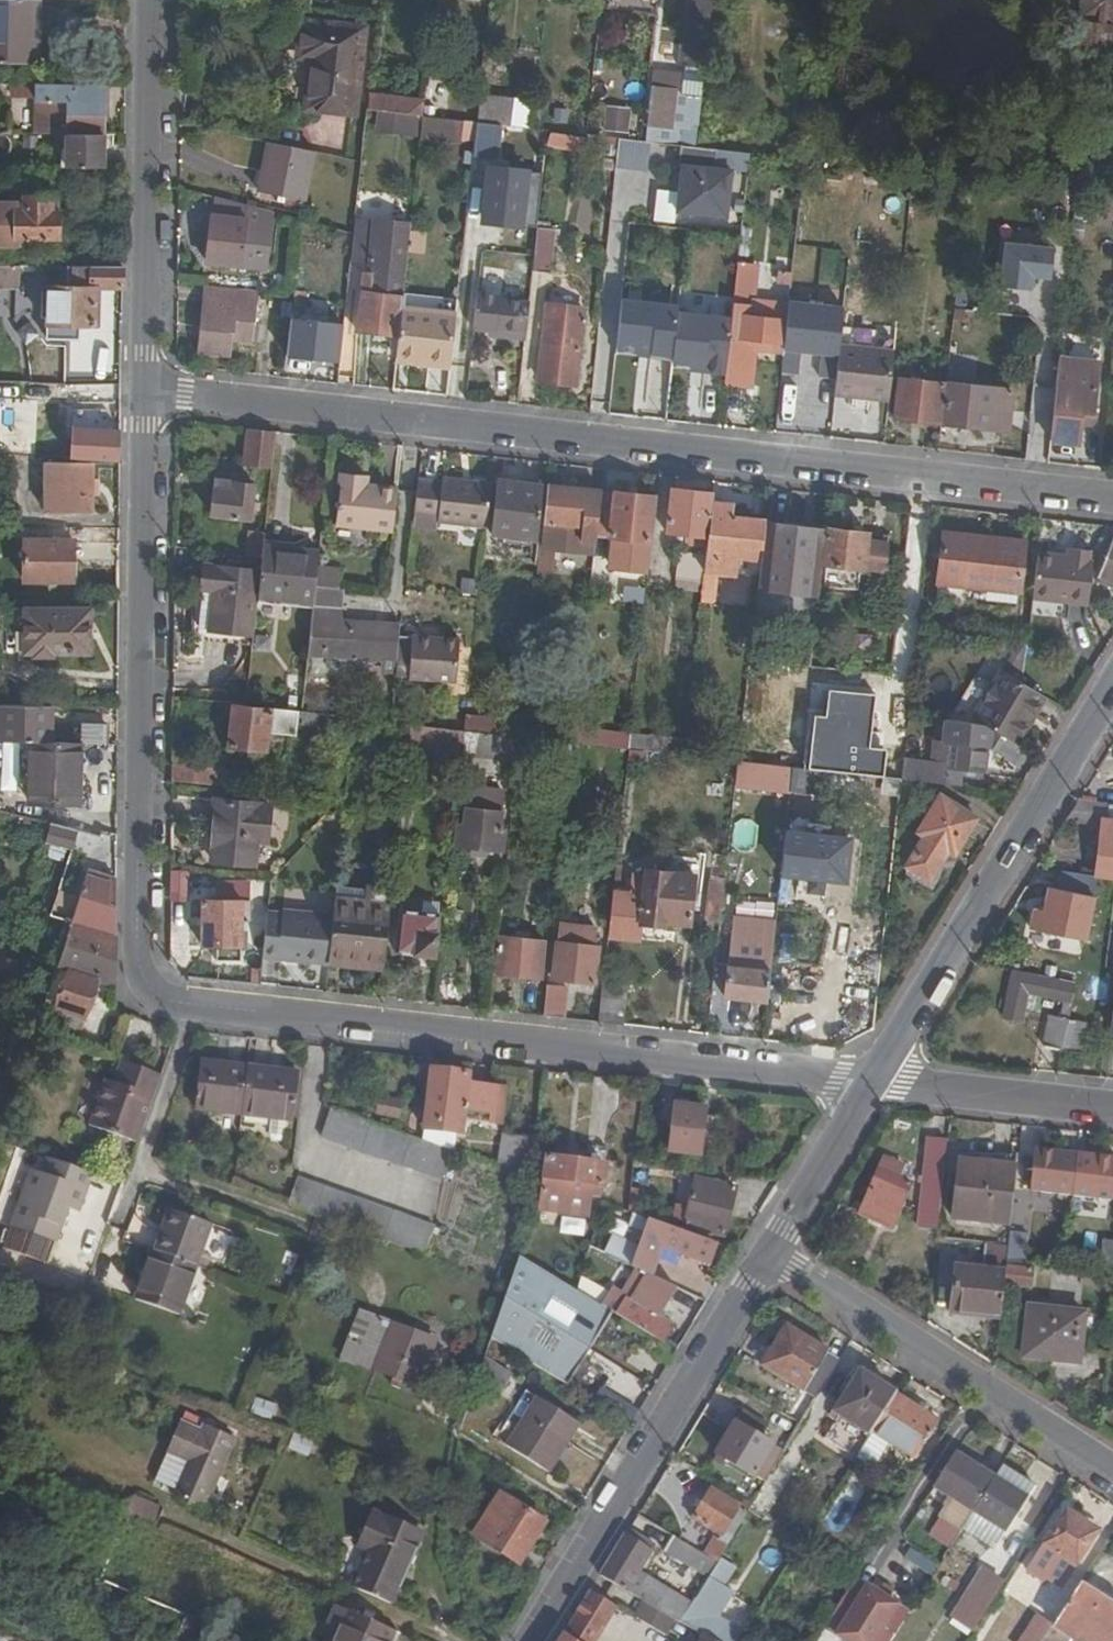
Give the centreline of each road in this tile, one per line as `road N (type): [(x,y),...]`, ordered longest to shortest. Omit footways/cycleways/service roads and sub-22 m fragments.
road 1 (residential): [(138,392),(954,483)]
road 2 (residential): [(154,995),(205,1008),(872,1079)]
road 3 (residential): [(154,995),(138,952),(138,392)]
road 4 (tertiary): [(524,1640),(767,1249)]
road 5 (tertiary): [(872,1079),(1112,689)]
road 6 (residential): [(767,1249),(1112,1470)]
road 7 (residential): [(138,392),(149,0)]
road 8 (residential): [(872,1079),(1112,1107)]
road 9 (tertiary): [(767,1249),(872,1079)]
road 10 (residential): [(1112,501),(954,483)]

